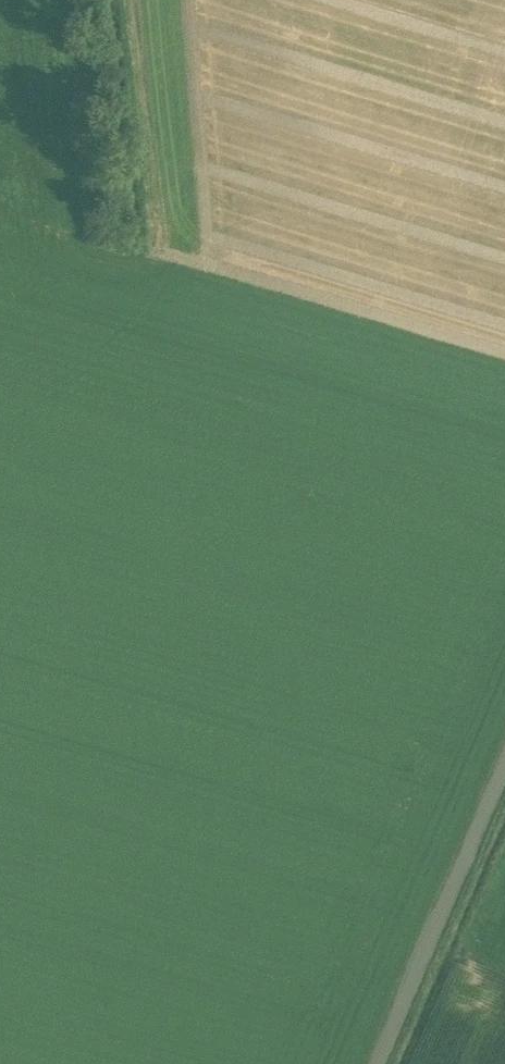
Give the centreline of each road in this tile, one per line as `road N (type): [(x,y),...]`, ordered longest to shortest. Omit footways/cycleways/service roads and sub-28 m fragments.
road 1 (unclassified): [(379,1063),(504,772)]

